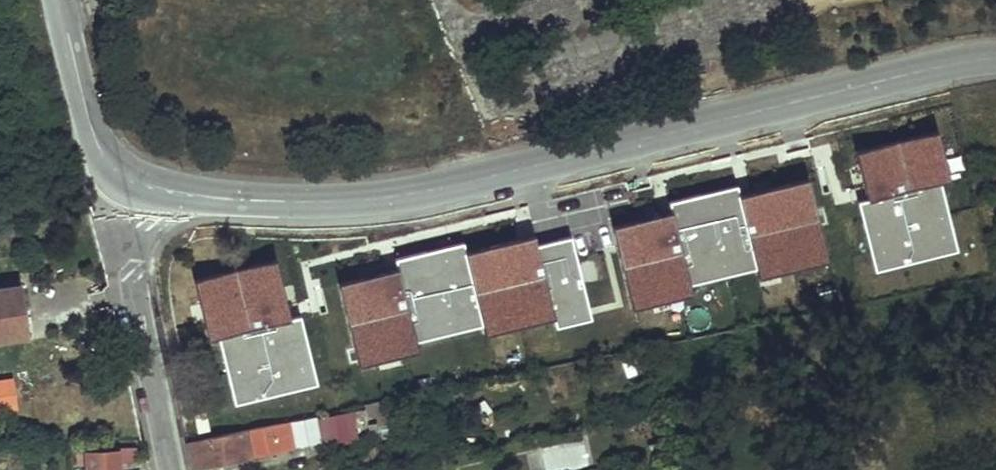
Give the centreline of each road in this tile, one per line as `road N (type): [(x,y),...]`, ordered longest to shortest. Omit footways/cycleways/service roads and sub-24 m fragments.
road 1 (tertiary): [(160,195),(345,204),(995,61)]
road 2 (tertiary): [(172,469),(135,294),(136,258),(160,195)]
road 3 (tertiary): [(160,195),(123,182),(100,157),(58,0)]

